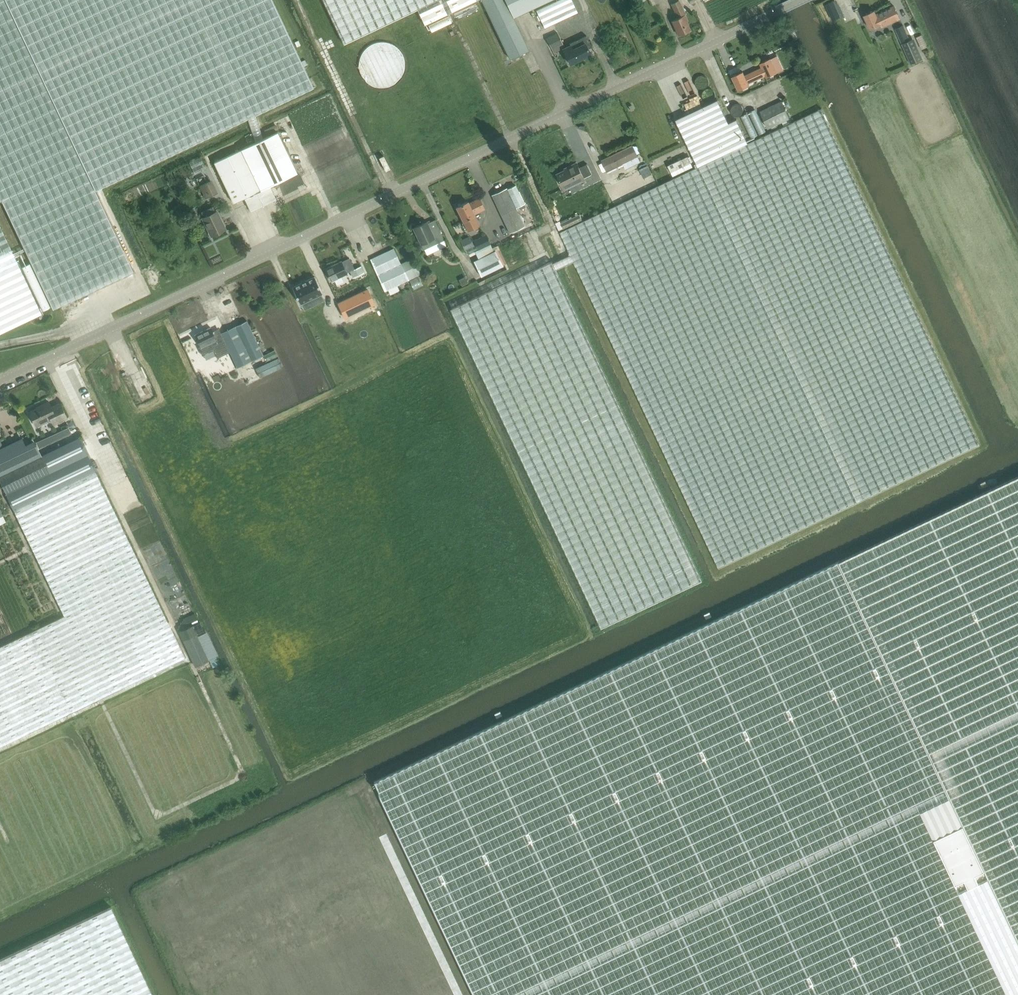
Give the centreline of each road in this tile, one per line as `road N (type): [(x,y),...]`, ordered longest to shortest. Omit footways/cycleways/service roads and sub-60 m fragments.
road 1 (unclassified): [(0,381),(800,0)]

